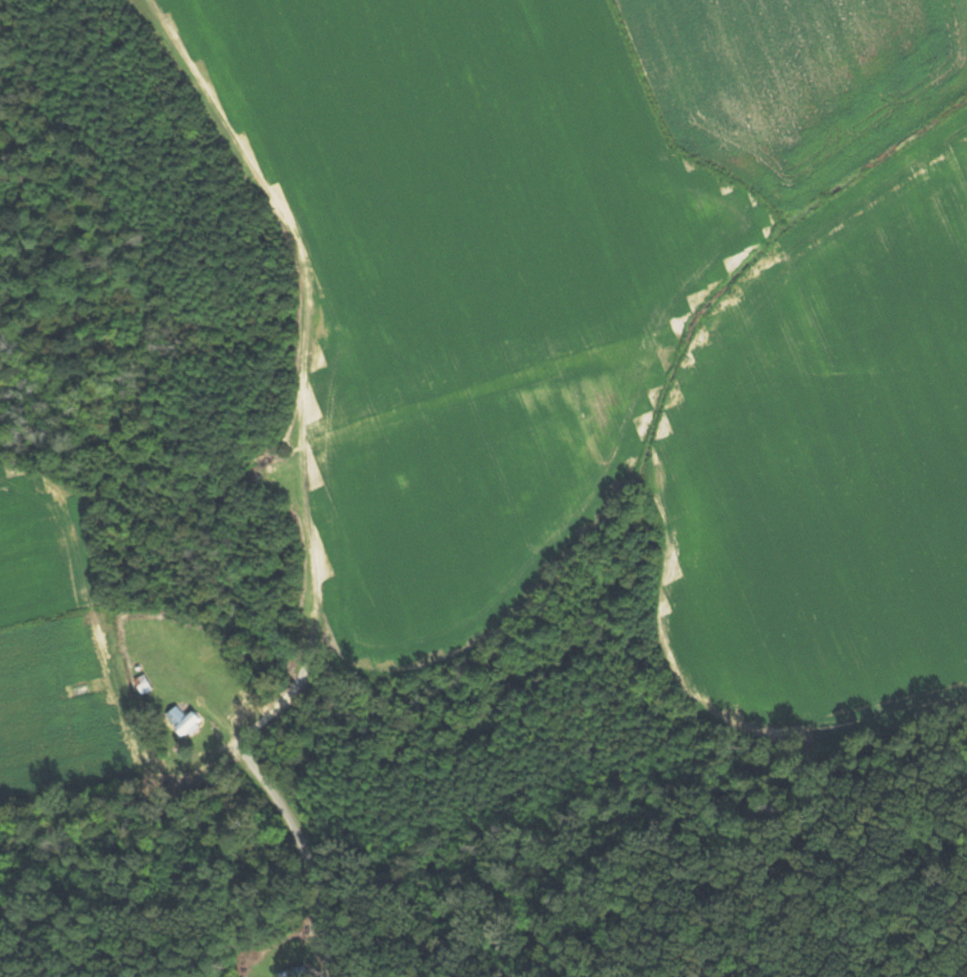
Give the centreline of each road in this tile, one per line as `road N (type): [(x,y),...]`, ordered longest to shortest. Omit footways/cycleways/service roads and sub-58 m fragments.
road 1 (residential): [(329,976),(306,855)]

